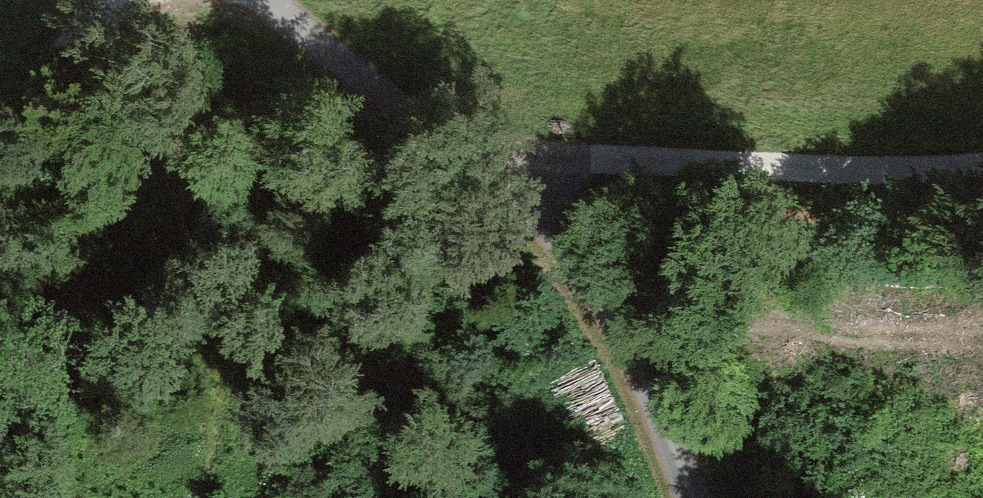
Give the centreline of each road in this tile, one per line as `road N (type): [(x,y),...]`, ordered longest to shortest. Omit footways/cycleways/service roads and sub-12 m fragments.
road 1 (unclassified): [(255,0),(515,164),(605,304),(699,497)]
road 2 (track): [(515,164),(657,158),(798,168),(982,164)]
road 3 (track): [(119,0),(0,142)]

